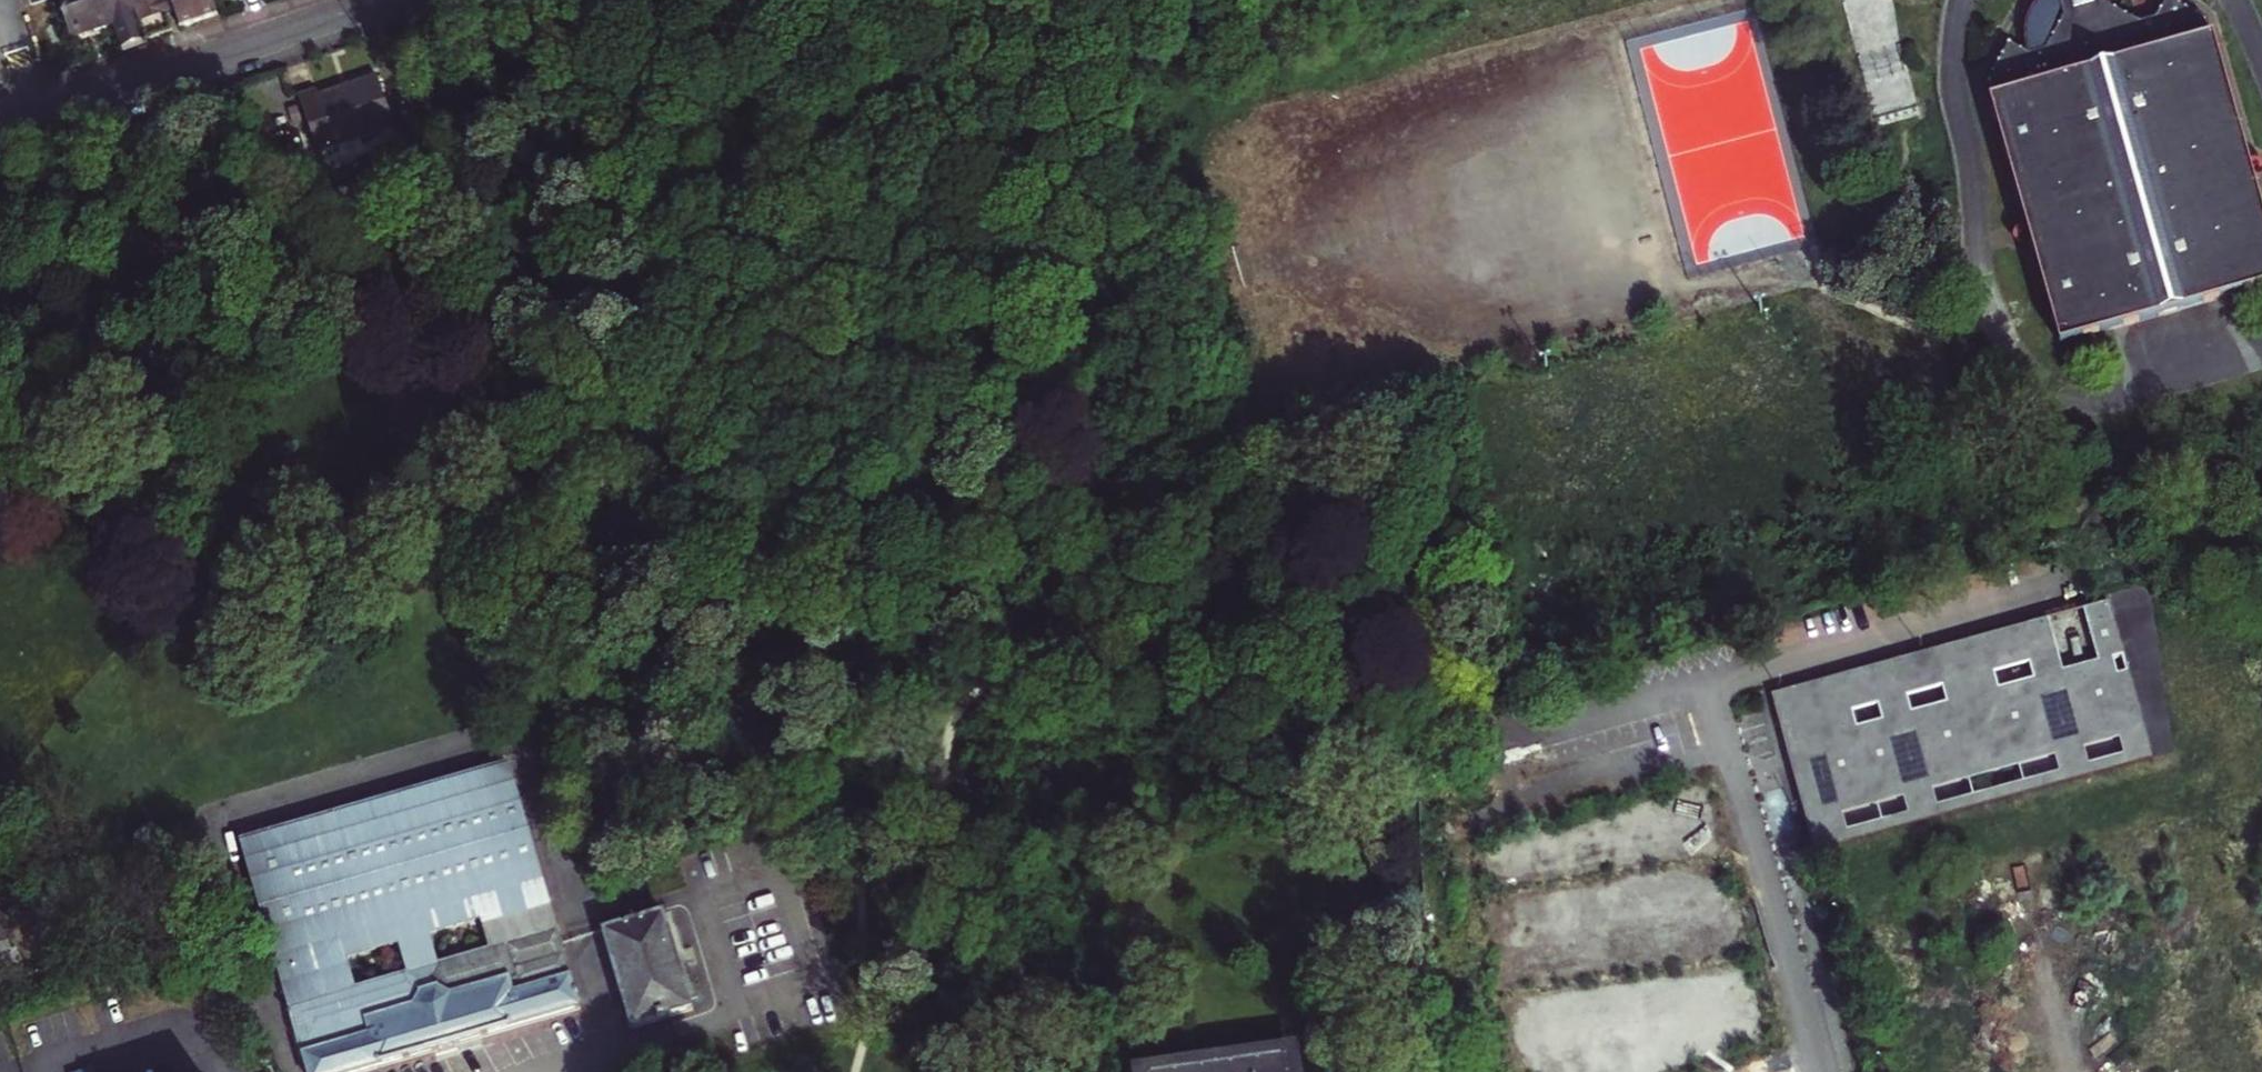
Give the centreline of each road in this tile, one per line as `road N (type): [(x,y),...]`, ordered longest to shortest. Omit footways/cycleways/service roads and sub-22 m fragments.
road 1 (residential): [(376,0),(0,125)]

